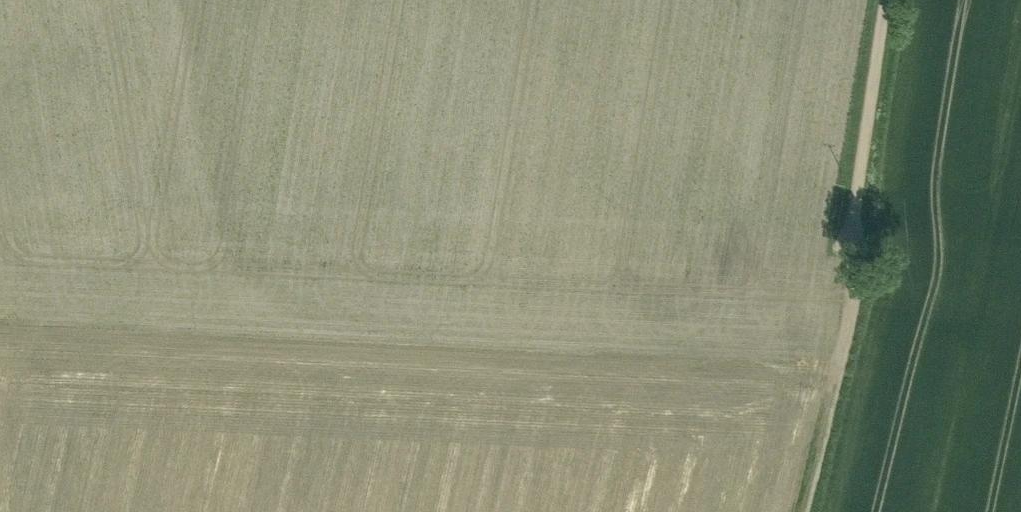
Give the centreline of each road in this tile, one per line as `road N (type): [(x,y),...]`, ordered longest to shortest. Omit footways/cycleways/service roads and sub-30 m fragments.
road 1 (track): [(787,511),(818,425),(854,236)]
road 2 (unclassified): [(854,236),(892,0)]

